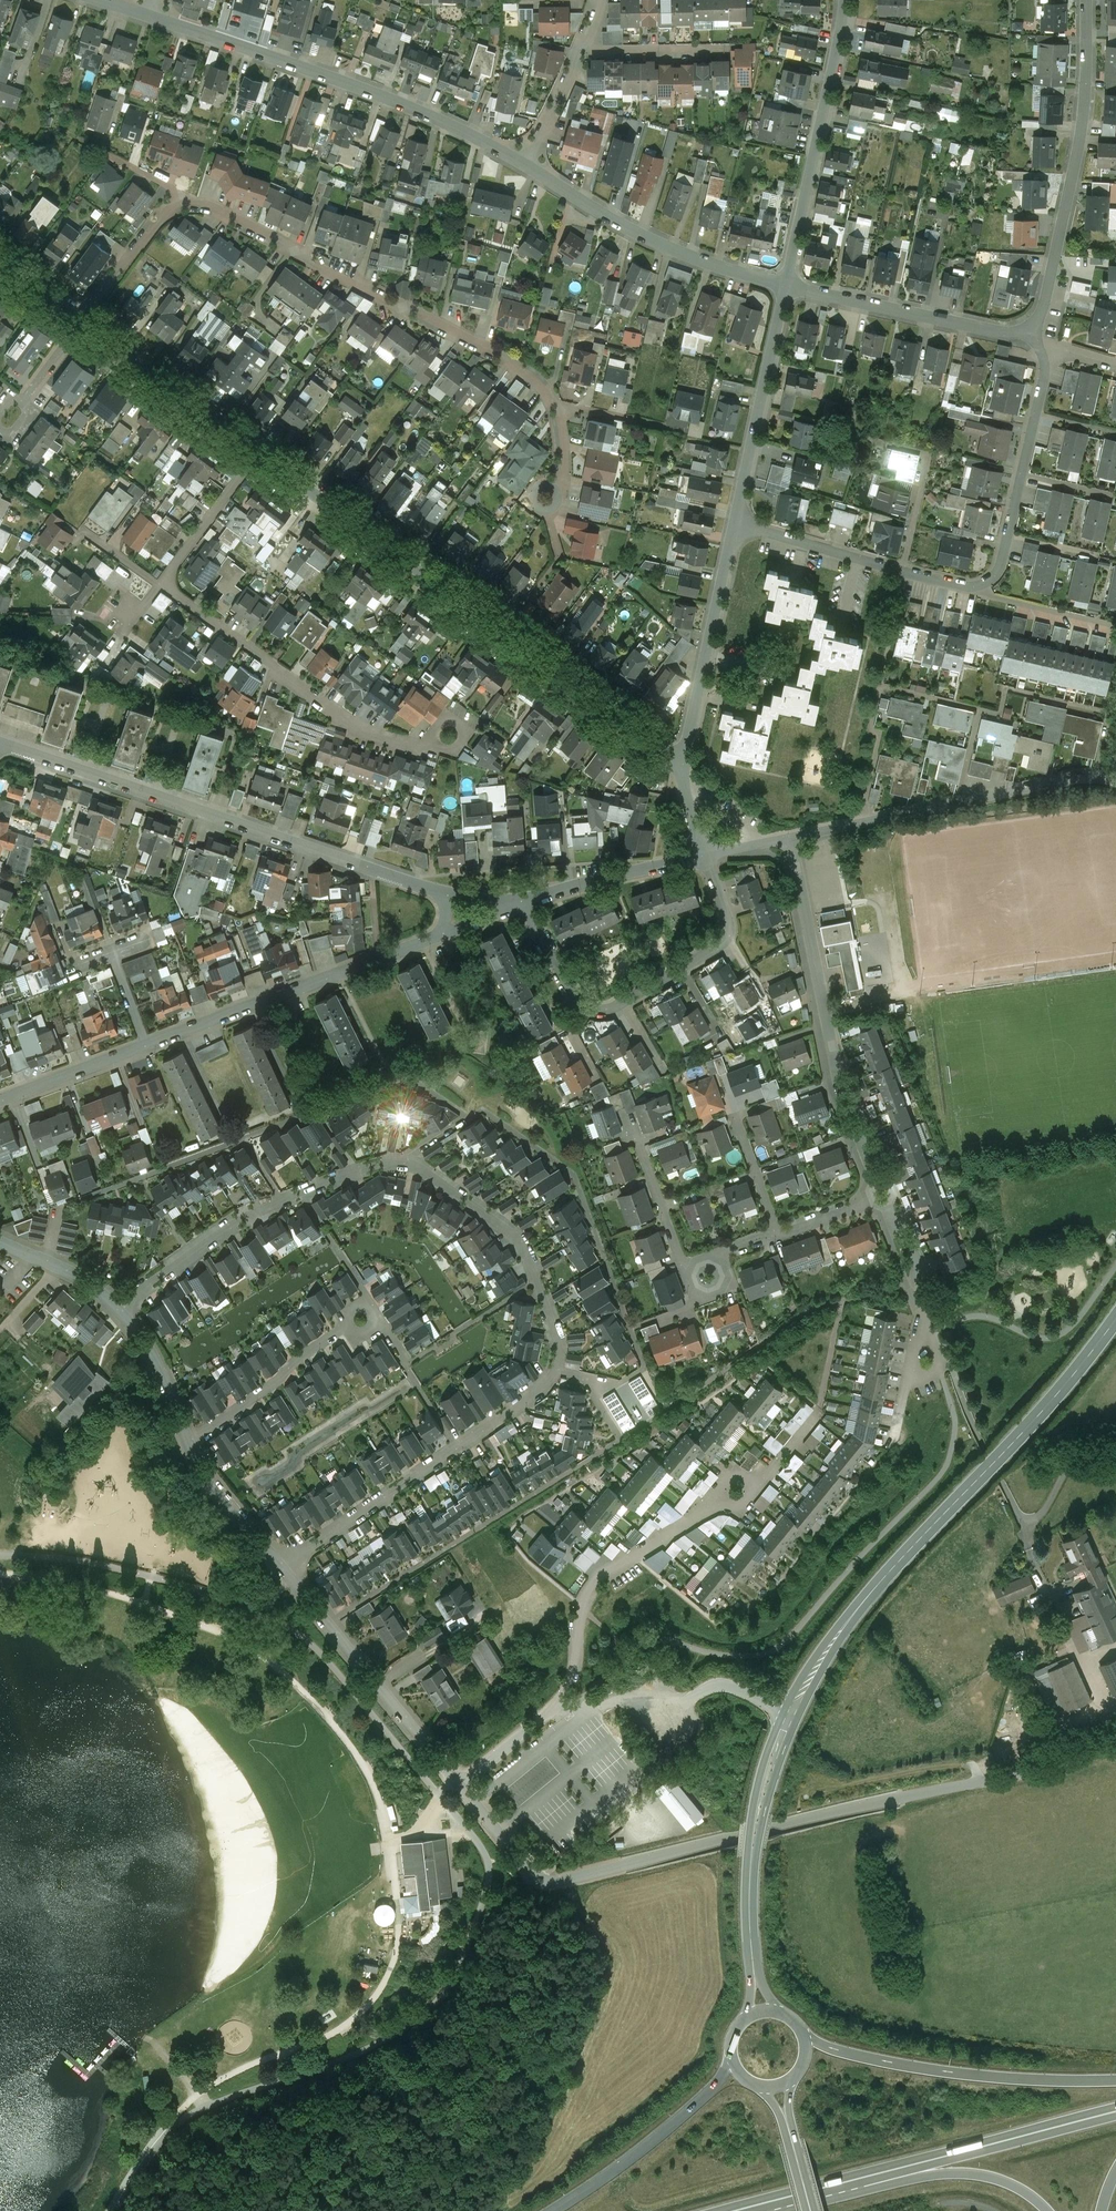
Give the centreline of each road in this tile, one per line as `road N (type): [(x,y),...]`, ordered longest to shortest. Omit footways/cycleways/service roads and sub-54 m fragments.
road 1 (residential): [(119,1313),(244,1220),(381,1165),(423,1168),(524,1250),(553,1312),(559,1350),(540,1393),(281,1568)]
road 2 (secondary): [(762,2008),(750,1871),(766,1784),(796,1703),(856,1611),(1054,1396),(1115,1315)]
road 3 (residential): [(257,452),(680,770)]
road 4 (residential): [(735,523),(953,585),(989,581),(1000,565),(1050,346)]
road 5 (residential): [(442,934),(0,1100)]
road 6 (residential): [(442,893),(4,740)]
road 7 (residential): [(196,203),(523,365),(551,388),(558,411)]
road 8 (trunk): [(1115,2108),(718,2210)]
road 9 (residential): [(724,1501),(602,1578),(580,1616),(563,1701),(457,1783)]
road 10 (residential): [(521,163),(380,94),(147,16)]
road 11 (residential): [(791,837),(844,1089),(887,1192)]
road 12 (residential): [(457,1783),(545,1881),(776,1829)]
road 13 (residential): [(706,855),(729,931),(617,1003),(583,1000),(526,900)]
road 14 (residential): [(1115,1743),(1052,1766),(776,1829)]
road 15 (residential): [(1034,343),(1081,132),(1091,0)]
road 16 (residential): [(161,584),(355,731),(418,750),(449,736)]
road 17 (residential): [(1109,778),(1077,778),(791,837)]
road 18 (trunk): [(1115,2081),(893,2062),(804,2035)]
road 19 (trunk): [(829,2195),(1115,2118)]
road 20 (residential): [(786,285),(631,230),(521,163)]
road 21 (residential): [(843,0),(786,285)]
road 22 (residential): [(281,1568),(457,1783)]
road 23 (residential): [(1034,343),(786,285)]
road 24 (residential): [(735,523),(680,770)]
road 25 (residential): [(786,285),(735,523)]
road 26 (trunk): [(730,2056),(720,2076),(652,2142),(552,2210)]
road 27 (trunk): [(829,2195),(955,2174),(989,2177),(1046,2210)]
road 28 (residential): [(82,322),(257,452)]
road 29 (residential): [(188,1442),(363,1318)]
road 30 (residential): [(706,855),(526,900)]
road 31 (residential): [(257,452),(161,584)]
road 32 (residential): [(887,1192),(911,1253),(926,1346)]
road 33 (residential): [(188,1442),(204,1475),(281,1568)]
road 34 (residential): [(634,1122),(684,1262)]
road 35 (residential): [(119,1313),(157,1363),(188,1442)]
road 36 (residential): [(584,48),(727,46)]
road 37 (residential): [(0,1241),(87,1283),(119,1313)]
road 38 (trunk): [(818,2210),(790,2106),(792,2077)]
road 39 (trunk): [(762,2085),(777,2106),(808,2210)]
road 40 (residential): [(521,163),(584,48)]
road 41 (residential): [(196,203),(82,142)]
road 42 (residential): [(739,1118),(782,1232)]

